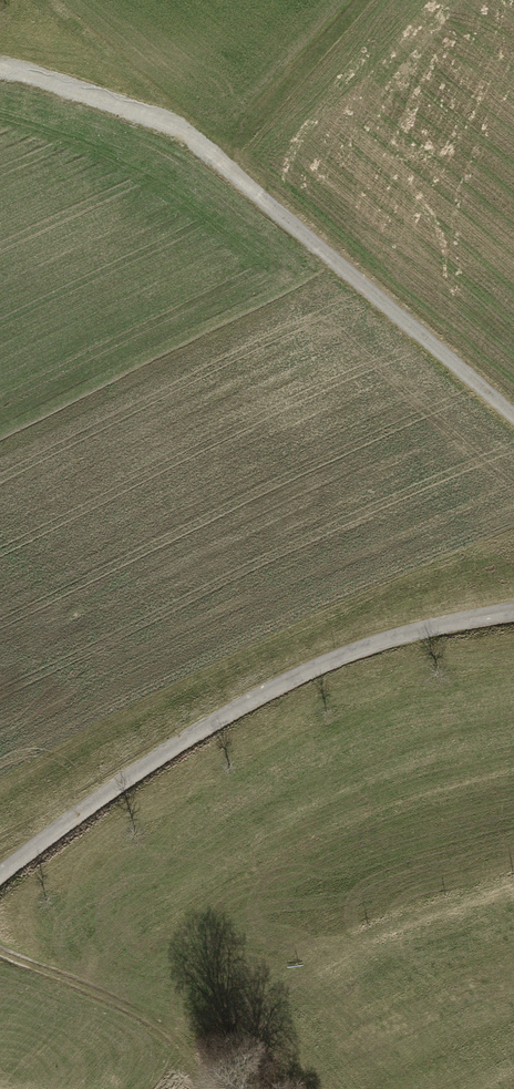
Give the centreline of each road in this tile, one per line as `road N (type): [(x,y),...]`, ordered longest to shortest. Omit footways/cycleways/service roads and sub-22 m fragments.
road 1 (track): [(0,69),(58,78),(189,132),(513,424)]
road 2 (unclassified): [(513,611),(353,652),(272,690),(100,796),(0,876)]
road 3 (track): [(0,951),(74,984),(147,1032),(212,1088)]
road 4 (track): [(217,158),(365,0)]

